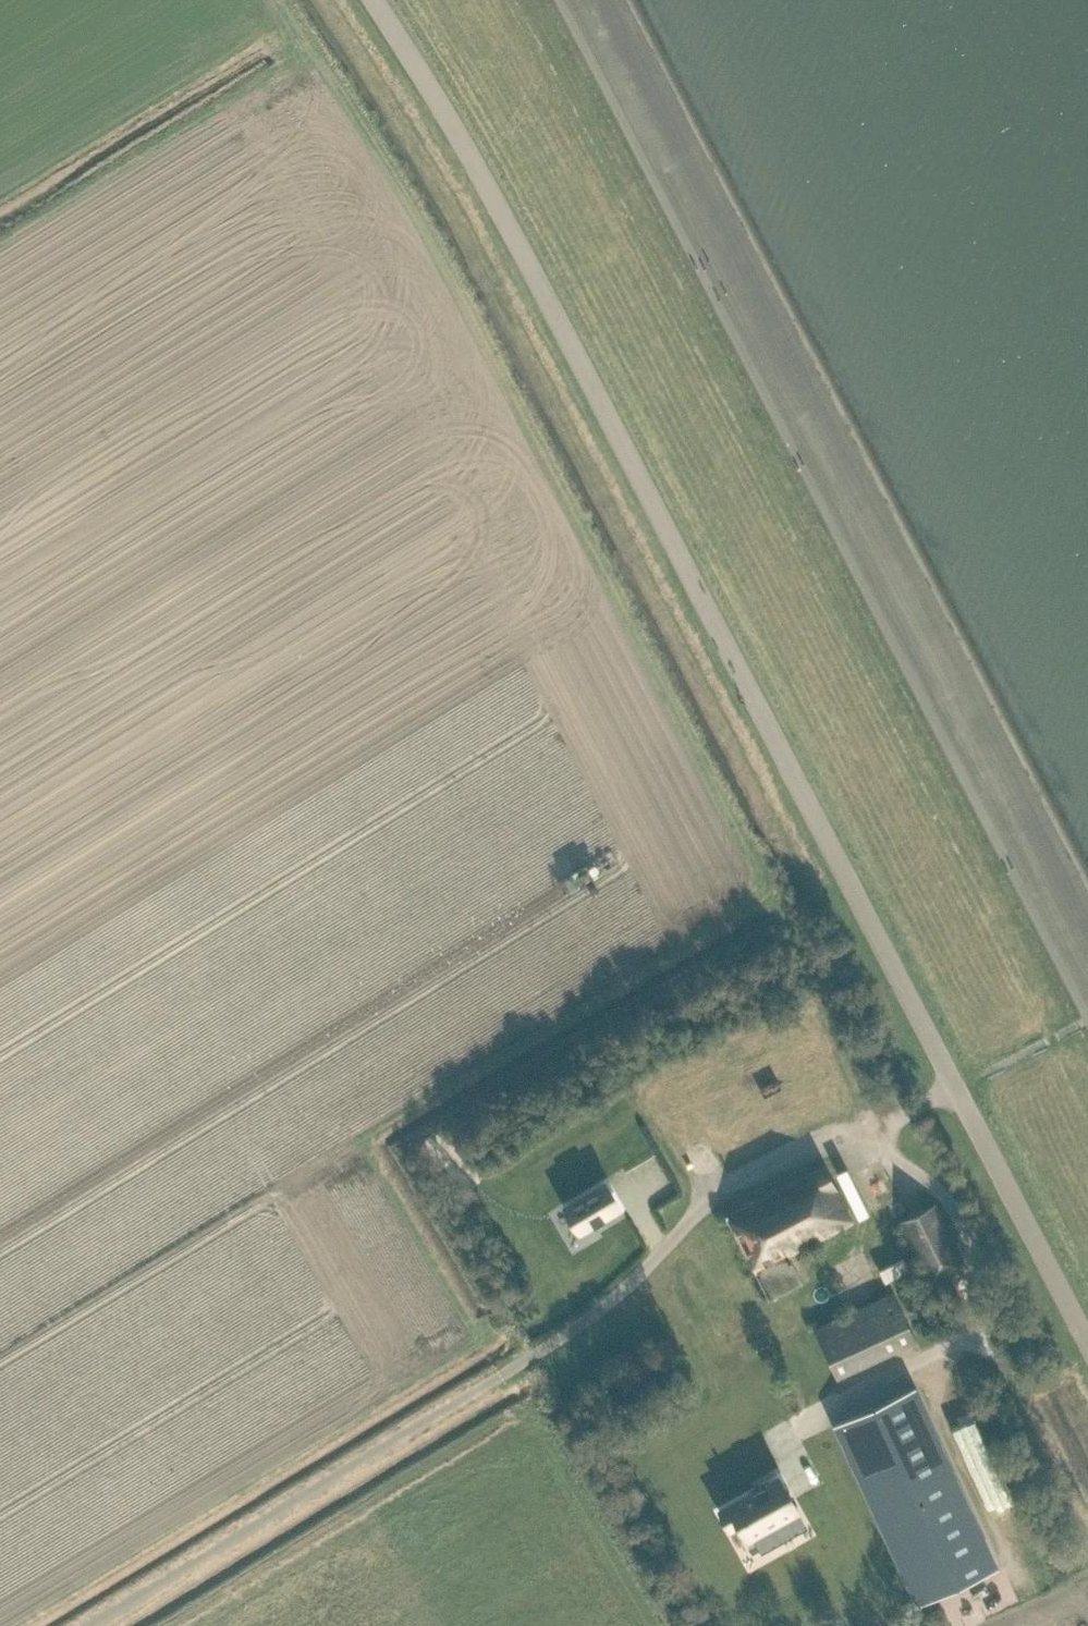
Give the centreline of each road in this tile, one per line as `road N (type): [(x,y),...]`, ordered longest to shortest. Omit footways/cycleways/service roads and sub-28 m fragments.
road 1 (unclassified): [(1087,1349),(487,182),(377,0)]
road 2 (unclassified): [(87,1625),(539,1350)]

